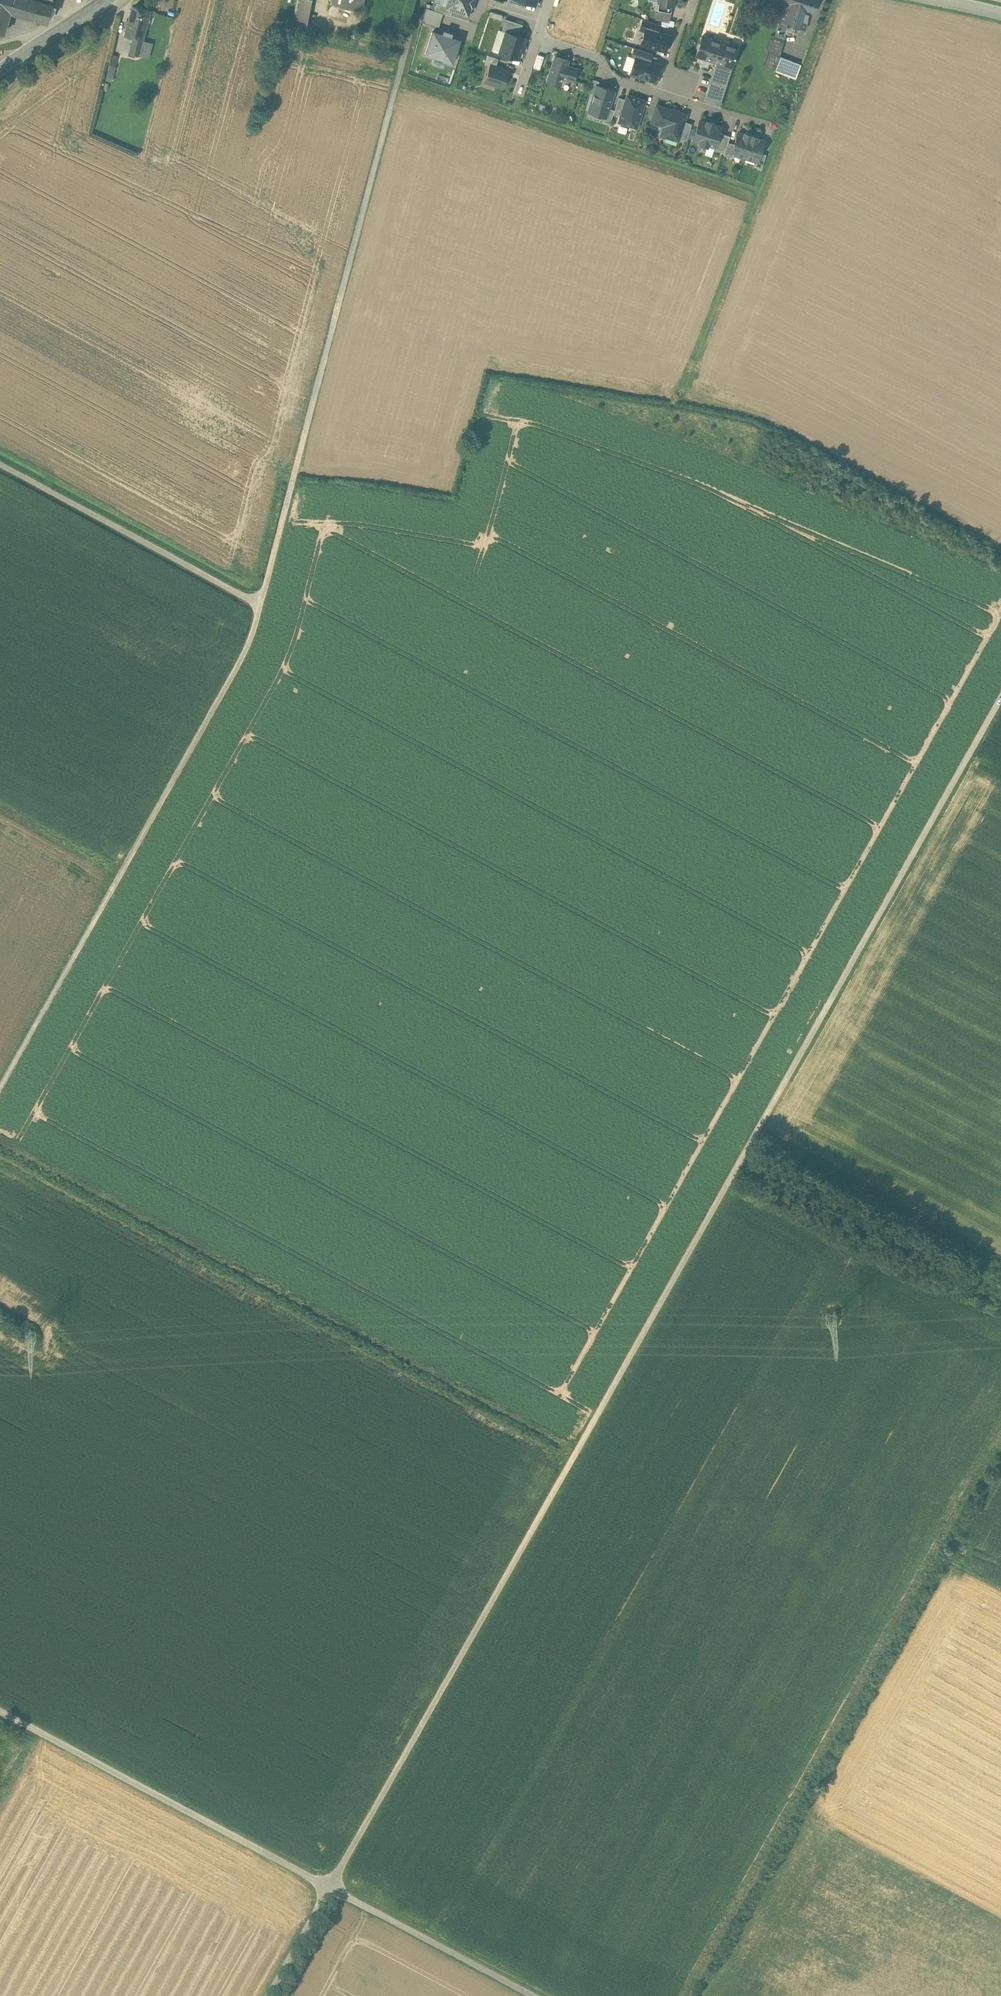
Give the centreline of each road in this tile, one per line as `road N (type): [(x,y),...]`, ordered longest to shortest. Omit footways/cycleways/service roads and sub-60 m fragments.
road 1 (track): [(268,1995),(1000,701)]
road 2 (track): [(0,1086),(247,648),(418,0)]
road 3 (unclassified): [(0,1711),(533,1995)]
road 4 (track): [(259,604),(0,464)]
road 5 (residential): [(537,38),(598,56),(611,77),(723,111)]
road 6 (tertiary): [(0,71),(103,0)]

